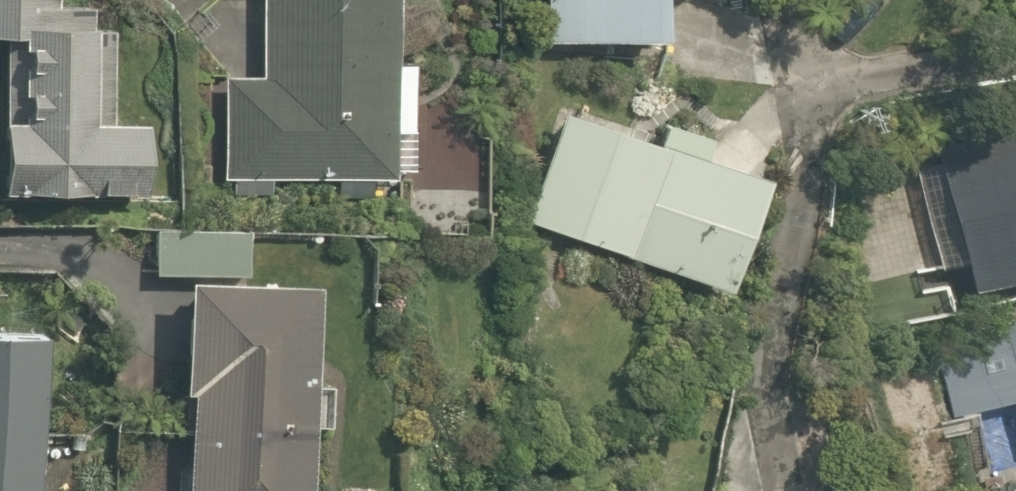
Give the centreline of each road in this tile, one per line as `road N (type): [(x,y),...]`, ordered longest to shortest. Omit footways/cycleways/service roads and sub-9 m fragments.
road 1 (residential): [(1015,56),(835,96),(800,150),(777,264),(764,415)]

